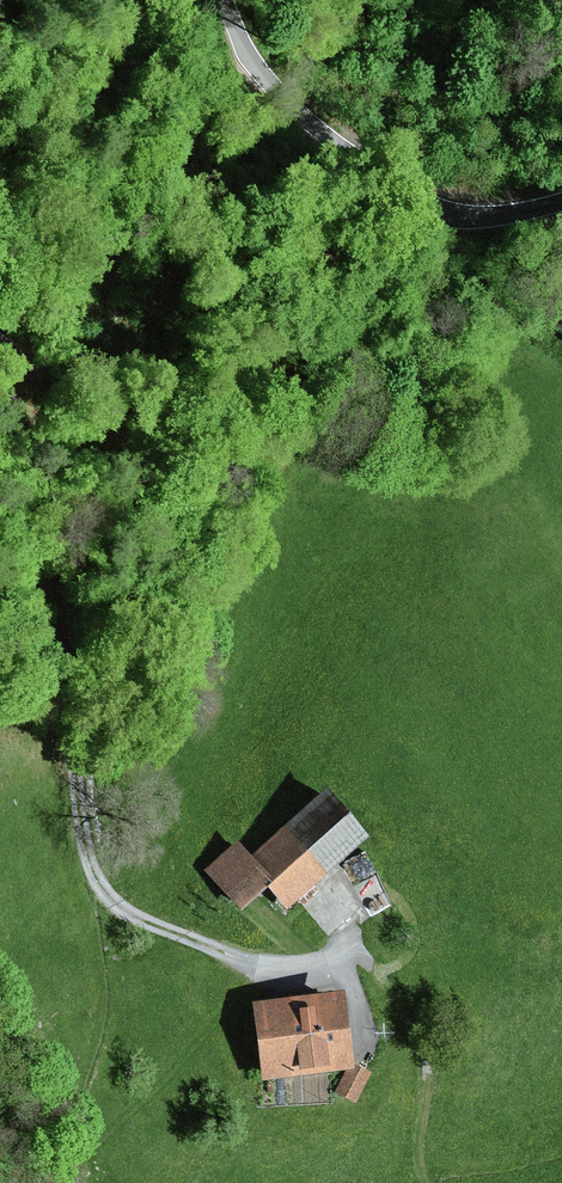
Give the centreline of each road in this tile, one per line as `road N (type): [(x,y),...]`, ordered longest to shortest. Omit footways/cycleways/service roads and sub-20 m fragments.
road 1 (track): [(0,34),(13,65),(9,325),(26,534),(97,885)]
road 2 (residential): [(224,0),(254,69),(323,135),(407,196),(464,219),(561,203)]
road 3 (track): [(97,885),(120,908),(251,962),(321,963)]

